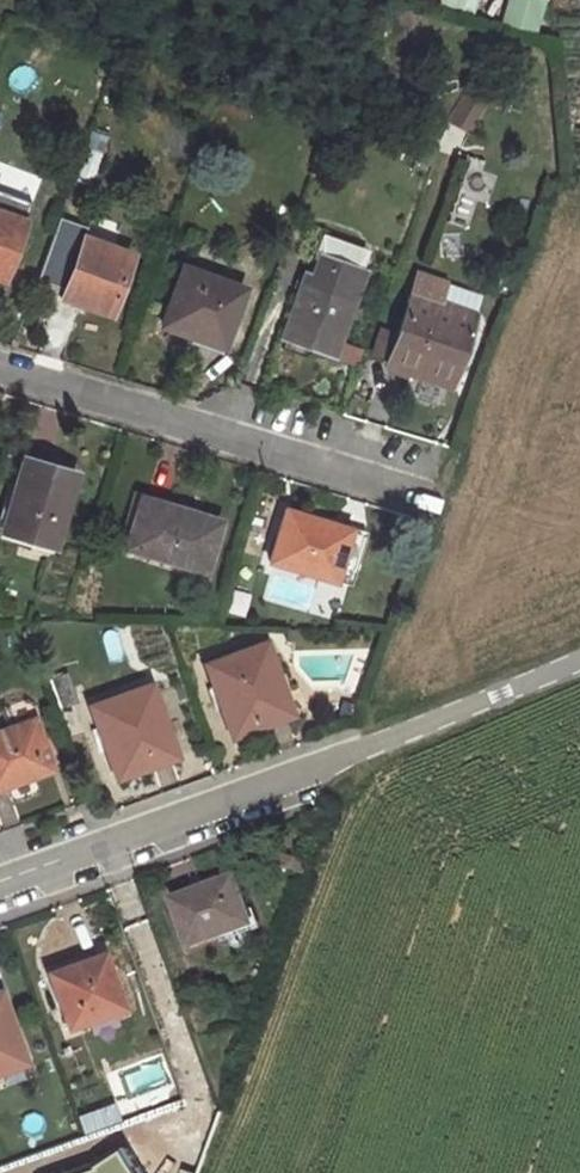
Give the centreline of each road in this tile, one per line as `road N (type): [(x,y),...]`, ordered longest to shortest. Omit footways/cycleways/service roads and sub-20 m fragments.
road 1 (residential): [(579,659),(295,776),(0,882)]
road 2 (residential): [(0,373),(405,494)]

